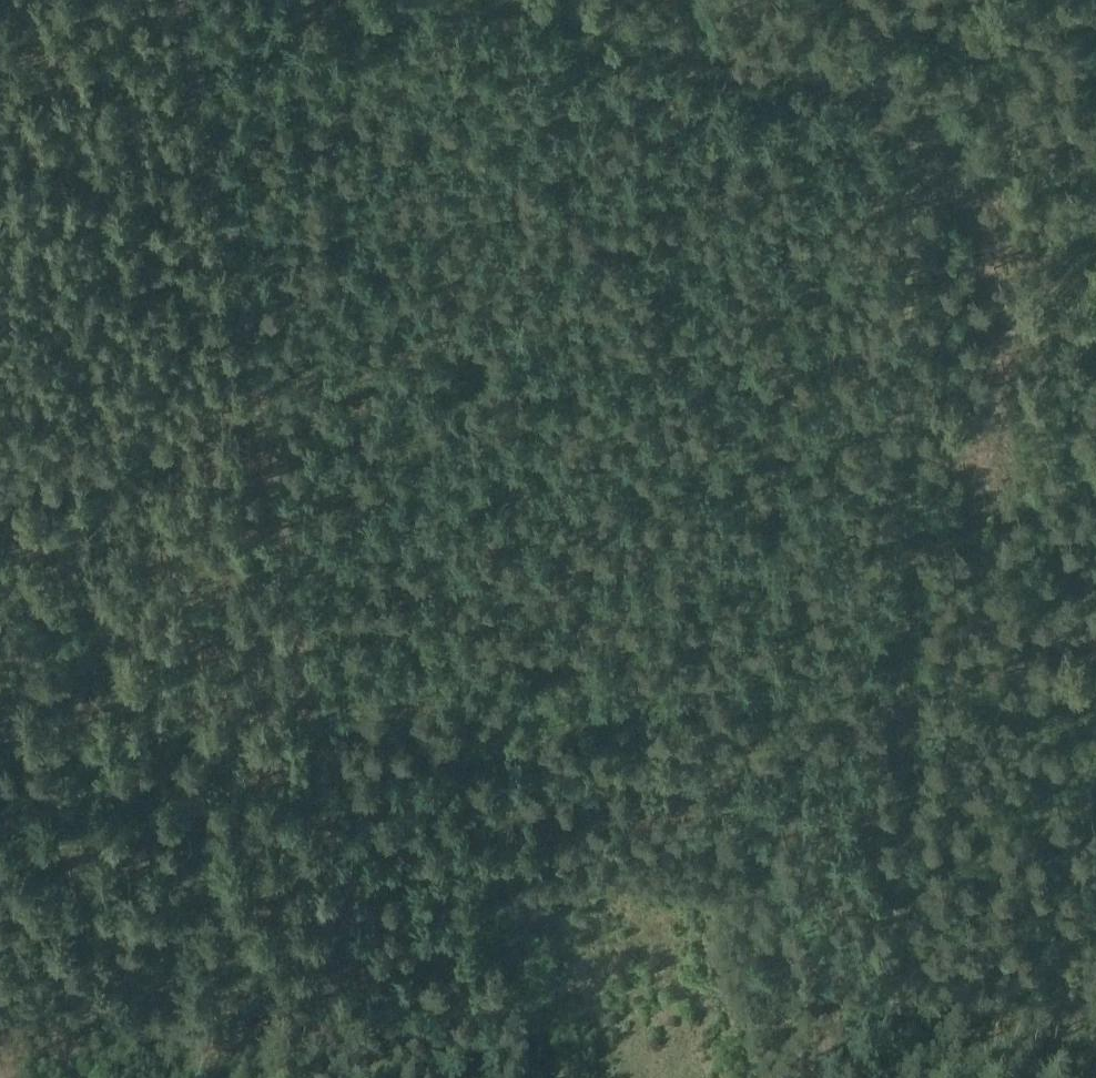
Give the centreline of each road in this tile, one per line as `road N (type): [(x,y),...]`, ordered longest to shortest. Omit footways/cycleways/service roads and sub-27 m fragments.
road 1 (track): [(376,1077),(184,0)]
road 2 (track): [(913,98),(891,1077)]
road 3 (track): [(901,699),(0,740)]
road 4 (track): [(1095,144),(516,0)]

